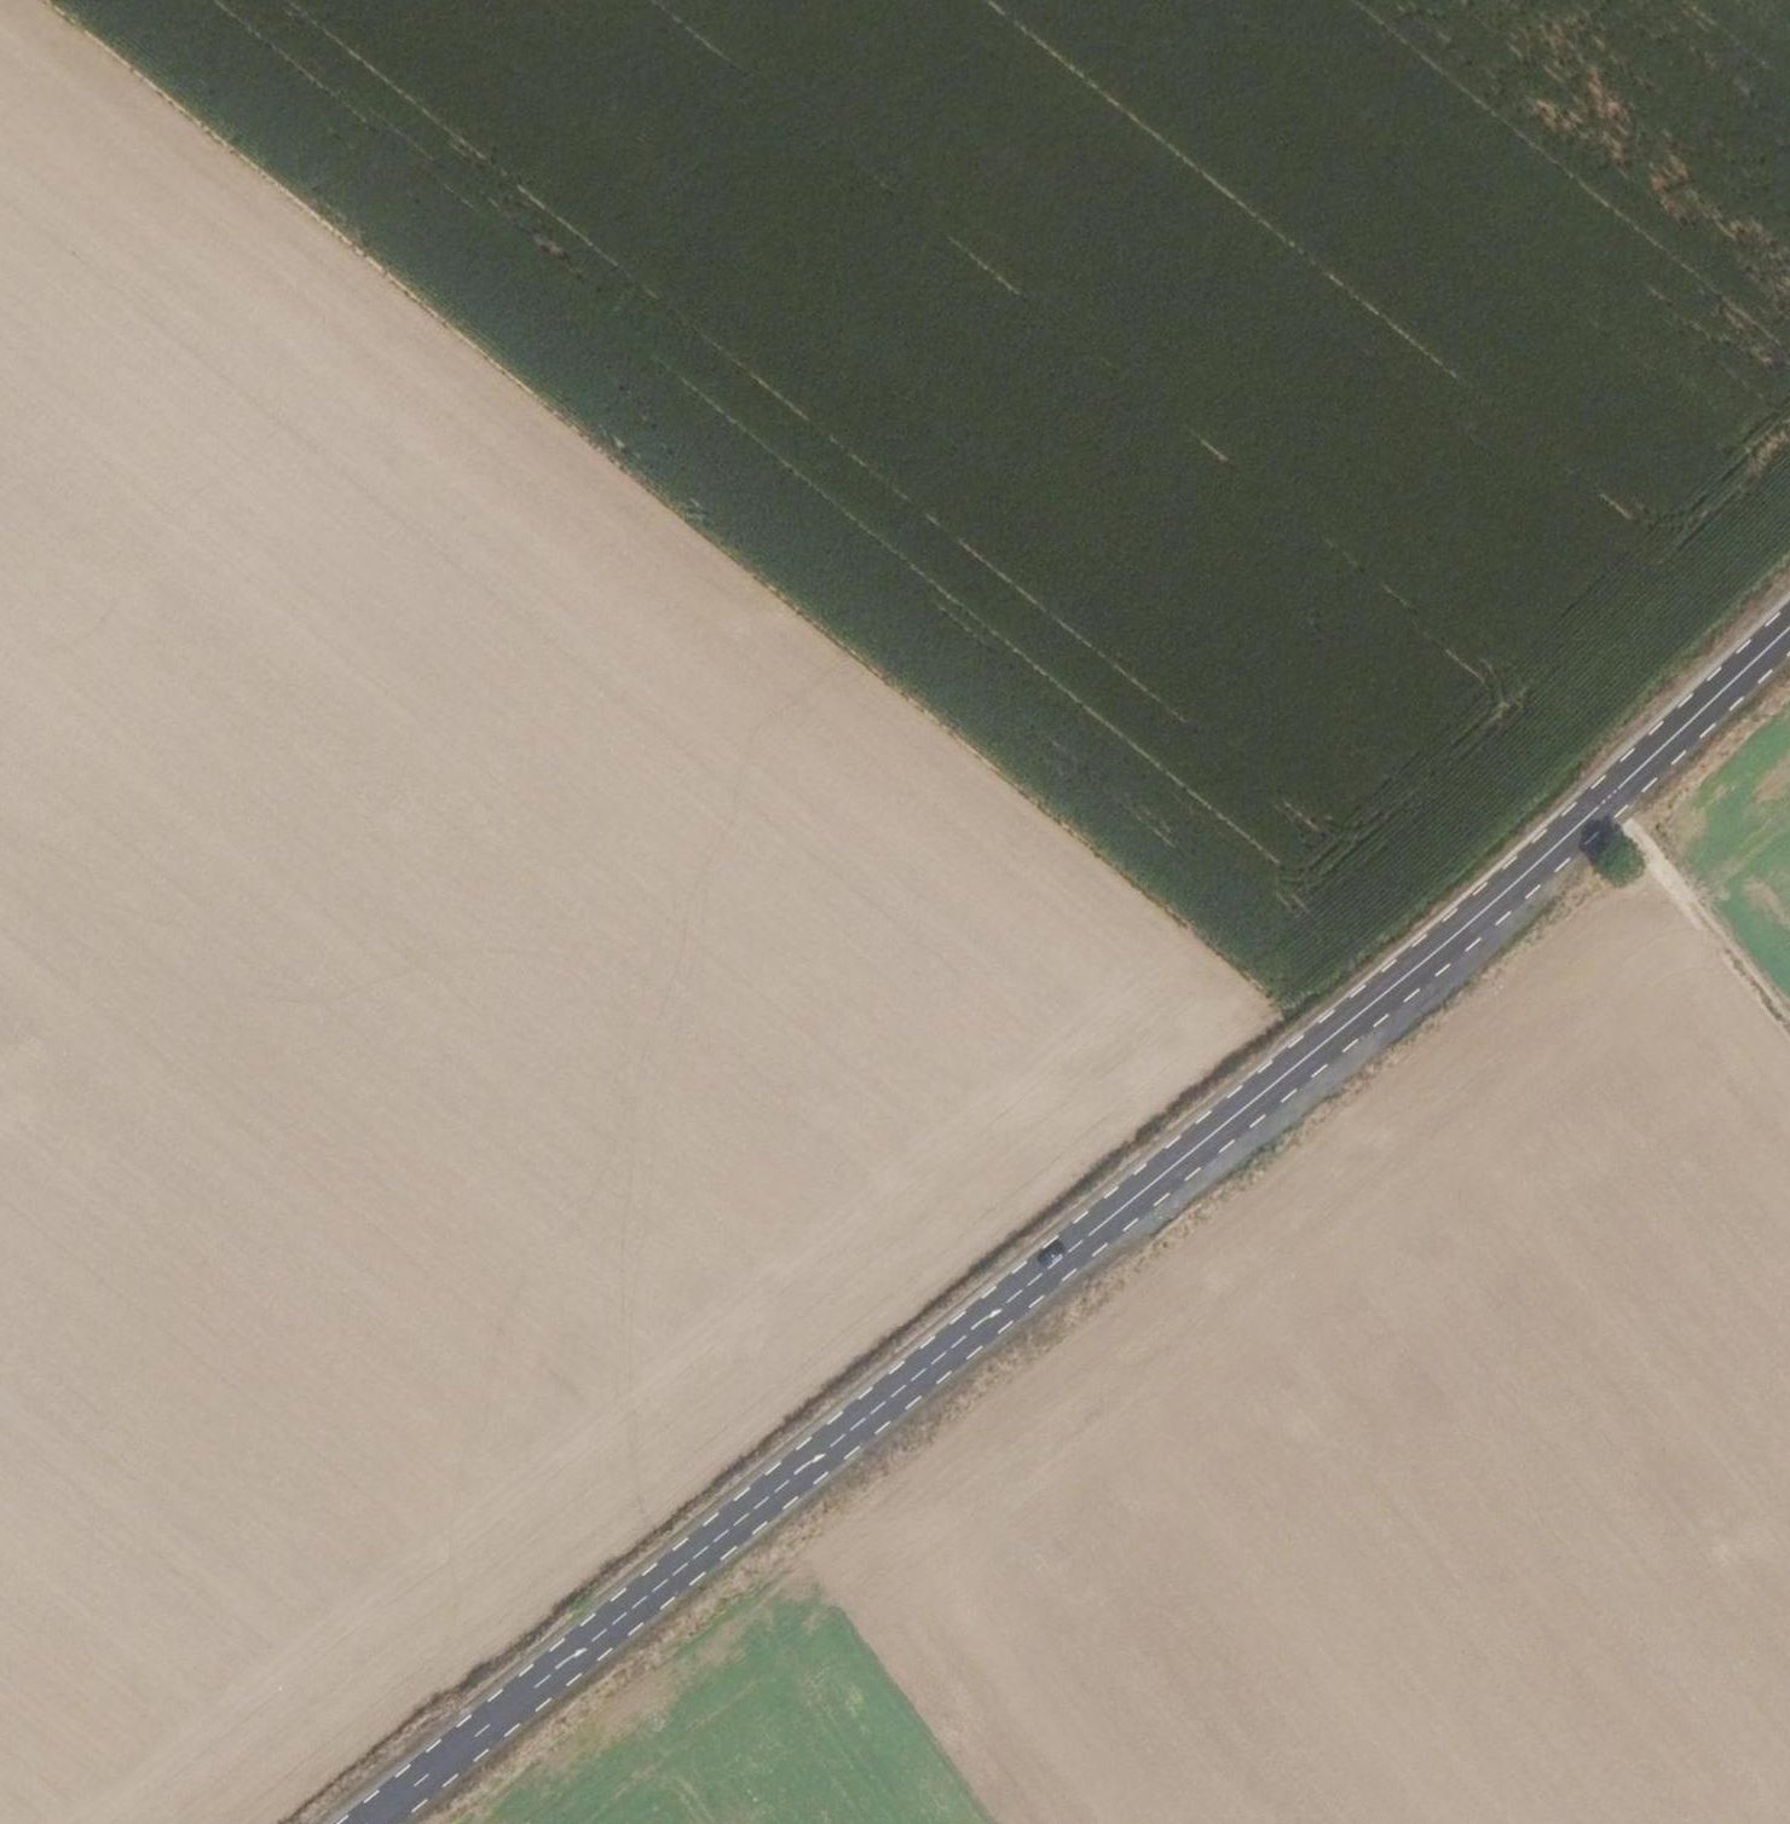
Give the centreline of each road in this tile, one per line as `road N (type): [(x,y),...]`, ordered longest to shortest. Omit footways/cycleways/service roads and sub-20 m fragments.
road 1 (primary): [(362,1823),(1463,925),(1789,628)]
road 2 (track): [(1608,800),(1789,1026)]

